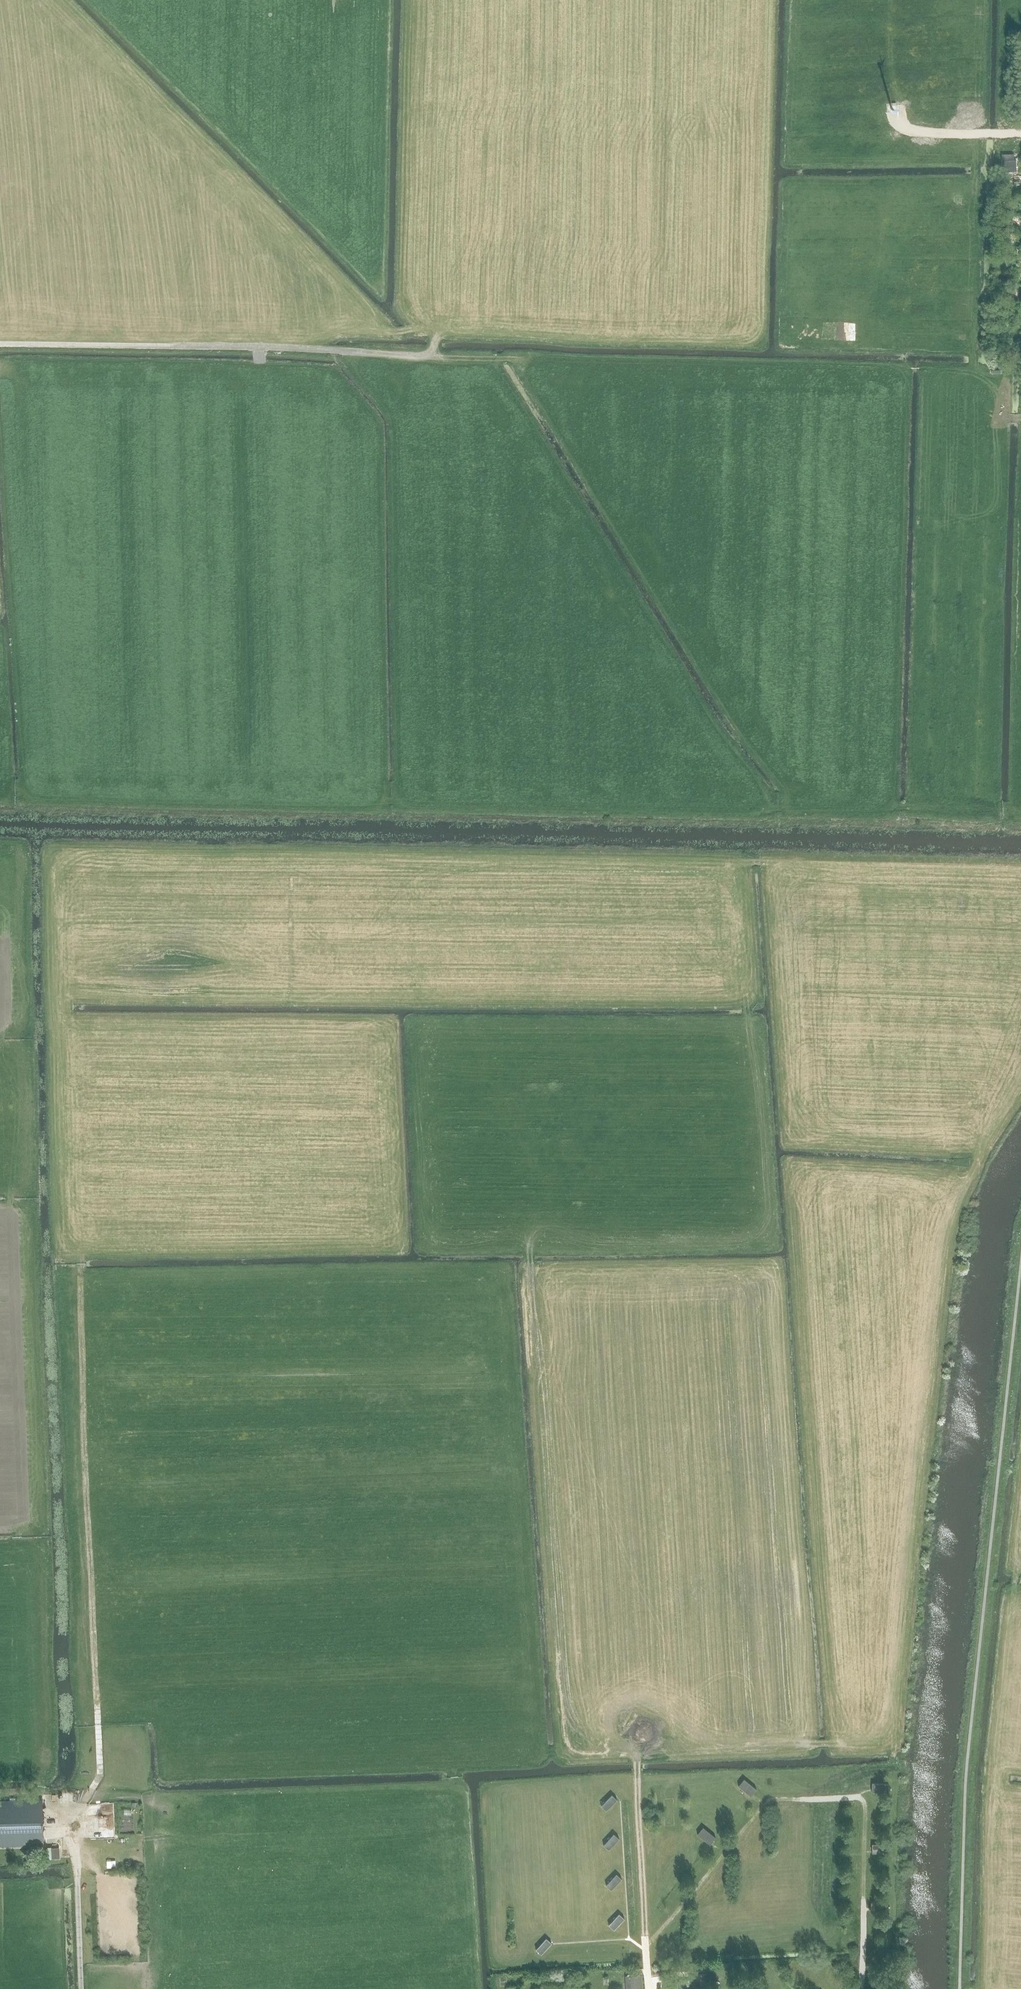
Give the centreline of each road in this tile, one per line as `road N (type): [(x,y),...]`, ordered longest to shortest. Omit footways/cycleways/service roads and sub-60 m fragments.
road 1 (track): [(644,1955),(769,1801),(855,1796),(864,1807),(861,1988)]
road 2 (track): [(422,356),(0,344)]
road 3 (track): [(644,1947),(636,1752)]
road 4 (track): [(72,1819),(87,1786),(82,1699)]

